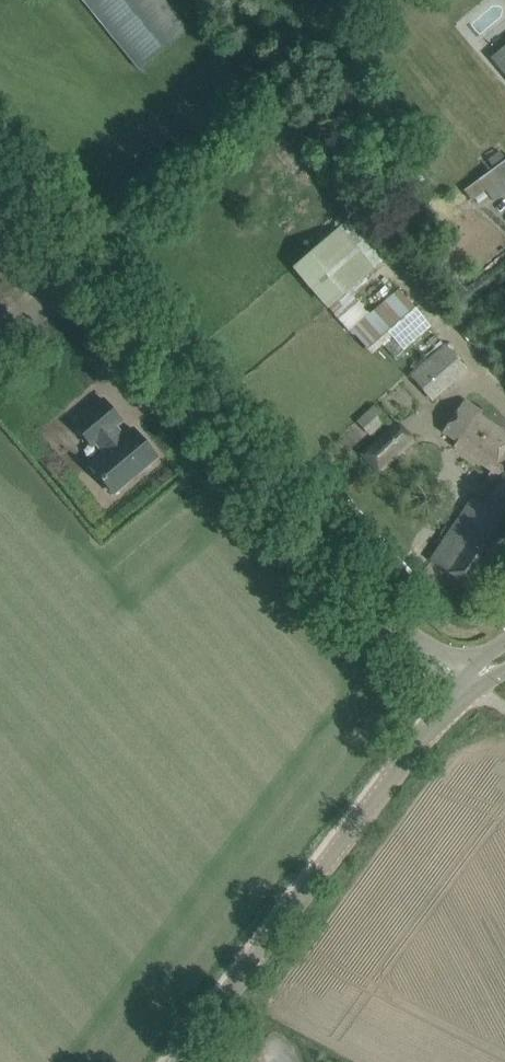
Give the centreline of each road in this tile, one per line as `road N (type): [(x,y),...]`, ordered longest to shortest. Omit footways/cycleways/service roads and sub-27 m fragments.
road 1 (unclassified): [(464,686),(338,570),(0,170)]
road 2 (tertiary): [(174,1061),(464,686)]

